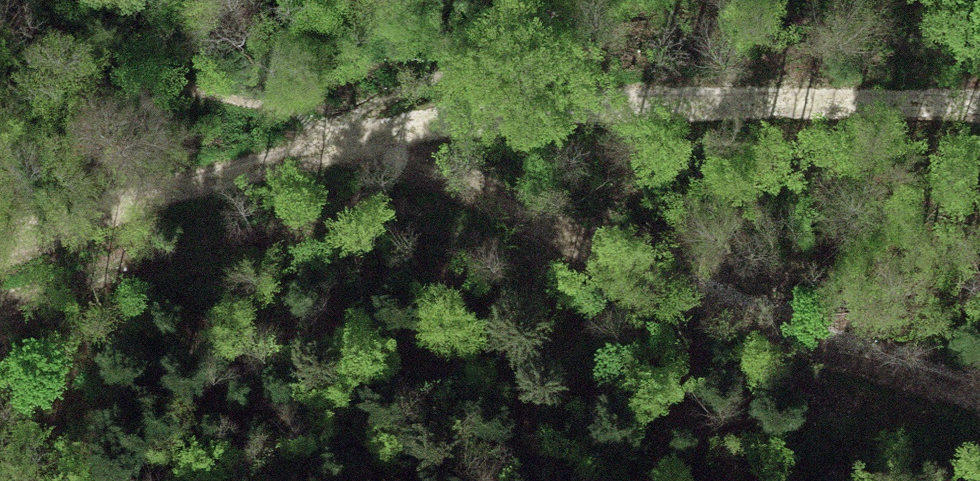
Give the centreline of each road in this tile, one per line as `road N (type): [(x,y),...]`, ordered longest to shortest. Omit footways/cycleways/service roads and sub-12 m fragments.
road 1 (track): [(979,106),(922,101),(498,123),(333,144),(0,256)]
road 2 (track): [(333,144),(979,390)]

